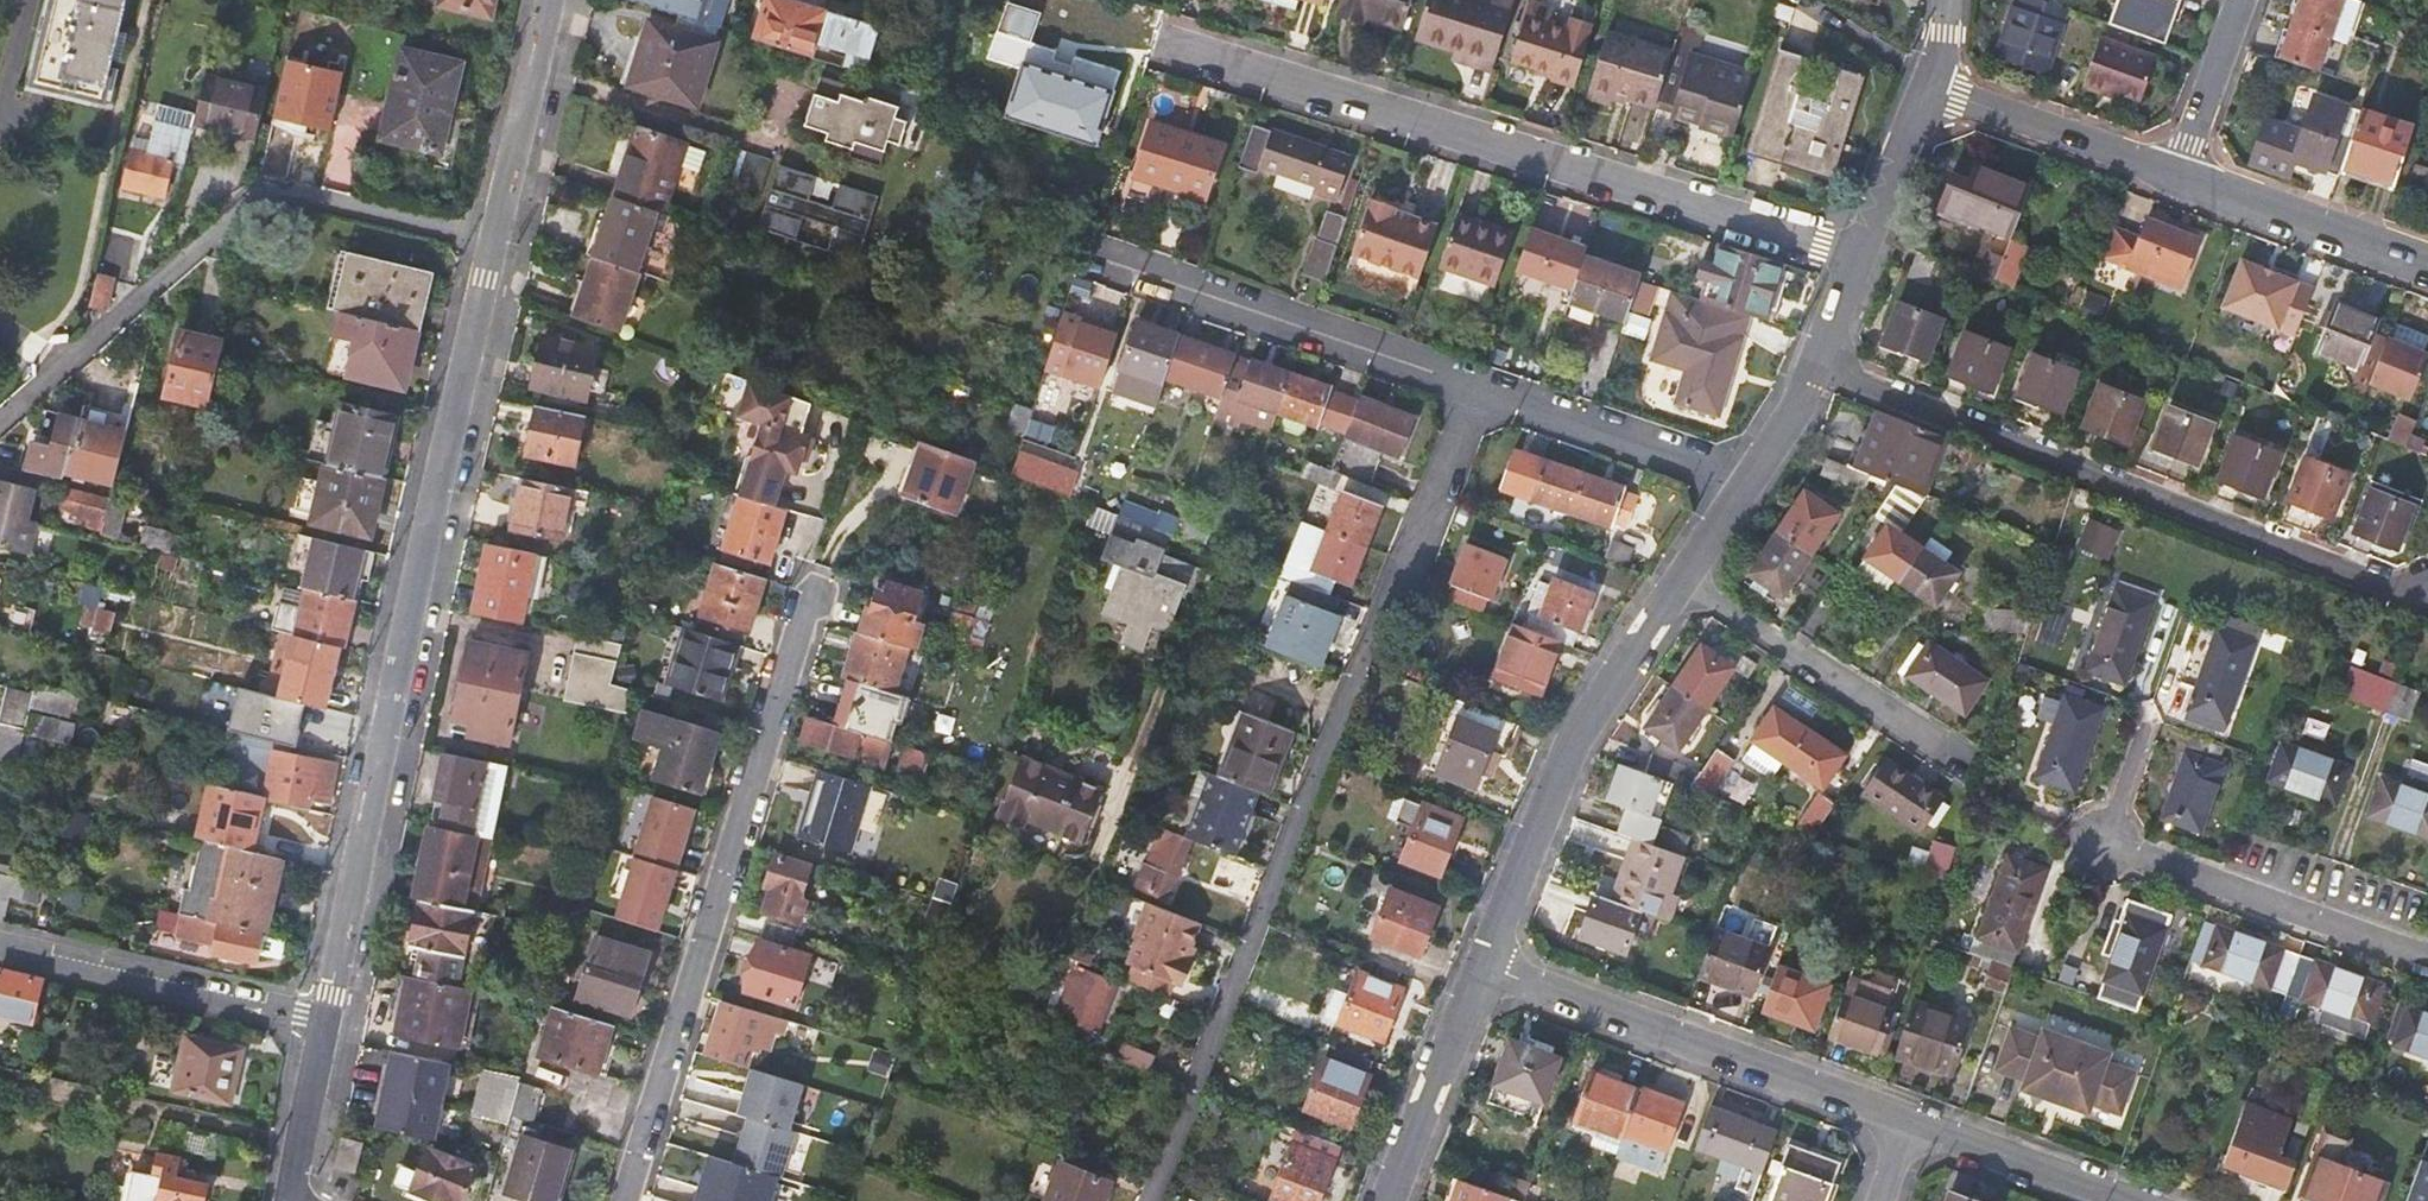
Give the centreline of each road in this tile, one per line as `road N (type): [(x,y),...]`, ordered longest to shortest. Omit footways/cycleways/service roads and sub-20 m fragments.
road 1 (residential): [(1482,384),(1149,1200)]
road 2 (residential): [(323,1017),(496,244)]
road 3 (residential): [(1858,257),(1189,64)]
road 4 (residential): [(1818,368),(2399,600),(2427,592)]
road 5 (residential): [(807,626),(616,1200)]
road 6 (residential): [(496,244),(265,191),(0,421)]
road 7 (residential): [(2427,960),(2097,844),(2130,746)]
road 8 (residential): [(1477,970),(1897,1127)]
road 9 (residential): [(1477,970),(1581,738),(1685,585)]
road 10 (residential): [(1482,384),(1109,257)]
road 11 (residential): [(323,1017),(0,952)]
road 12 (residential): [(1929,753),(1685,585)]
road 13 (residential): [(1754,483),(1482,384)]
road 14 (residential): [(2173,179),(2427,272)]
road 15 (residential): [(1929,88),(2173,179)]
road 16 (residential): [(496,244),(554,0)]
road 17 (residential): [(1394,1200),(1477,970)]
road 18 (residential): [(1897,1127),(2106,1200)]
road 19 (residential): [(2240,0),(2173,179)]
road 20 (residential): [(289,1200),(323,1017)]
road 21 (residential): [(1858,257),(1929,88)]
road 22 (residential): [(1754,483),(1818,368)]
road 23 (residential): [(1685,585),(1754,483)]

